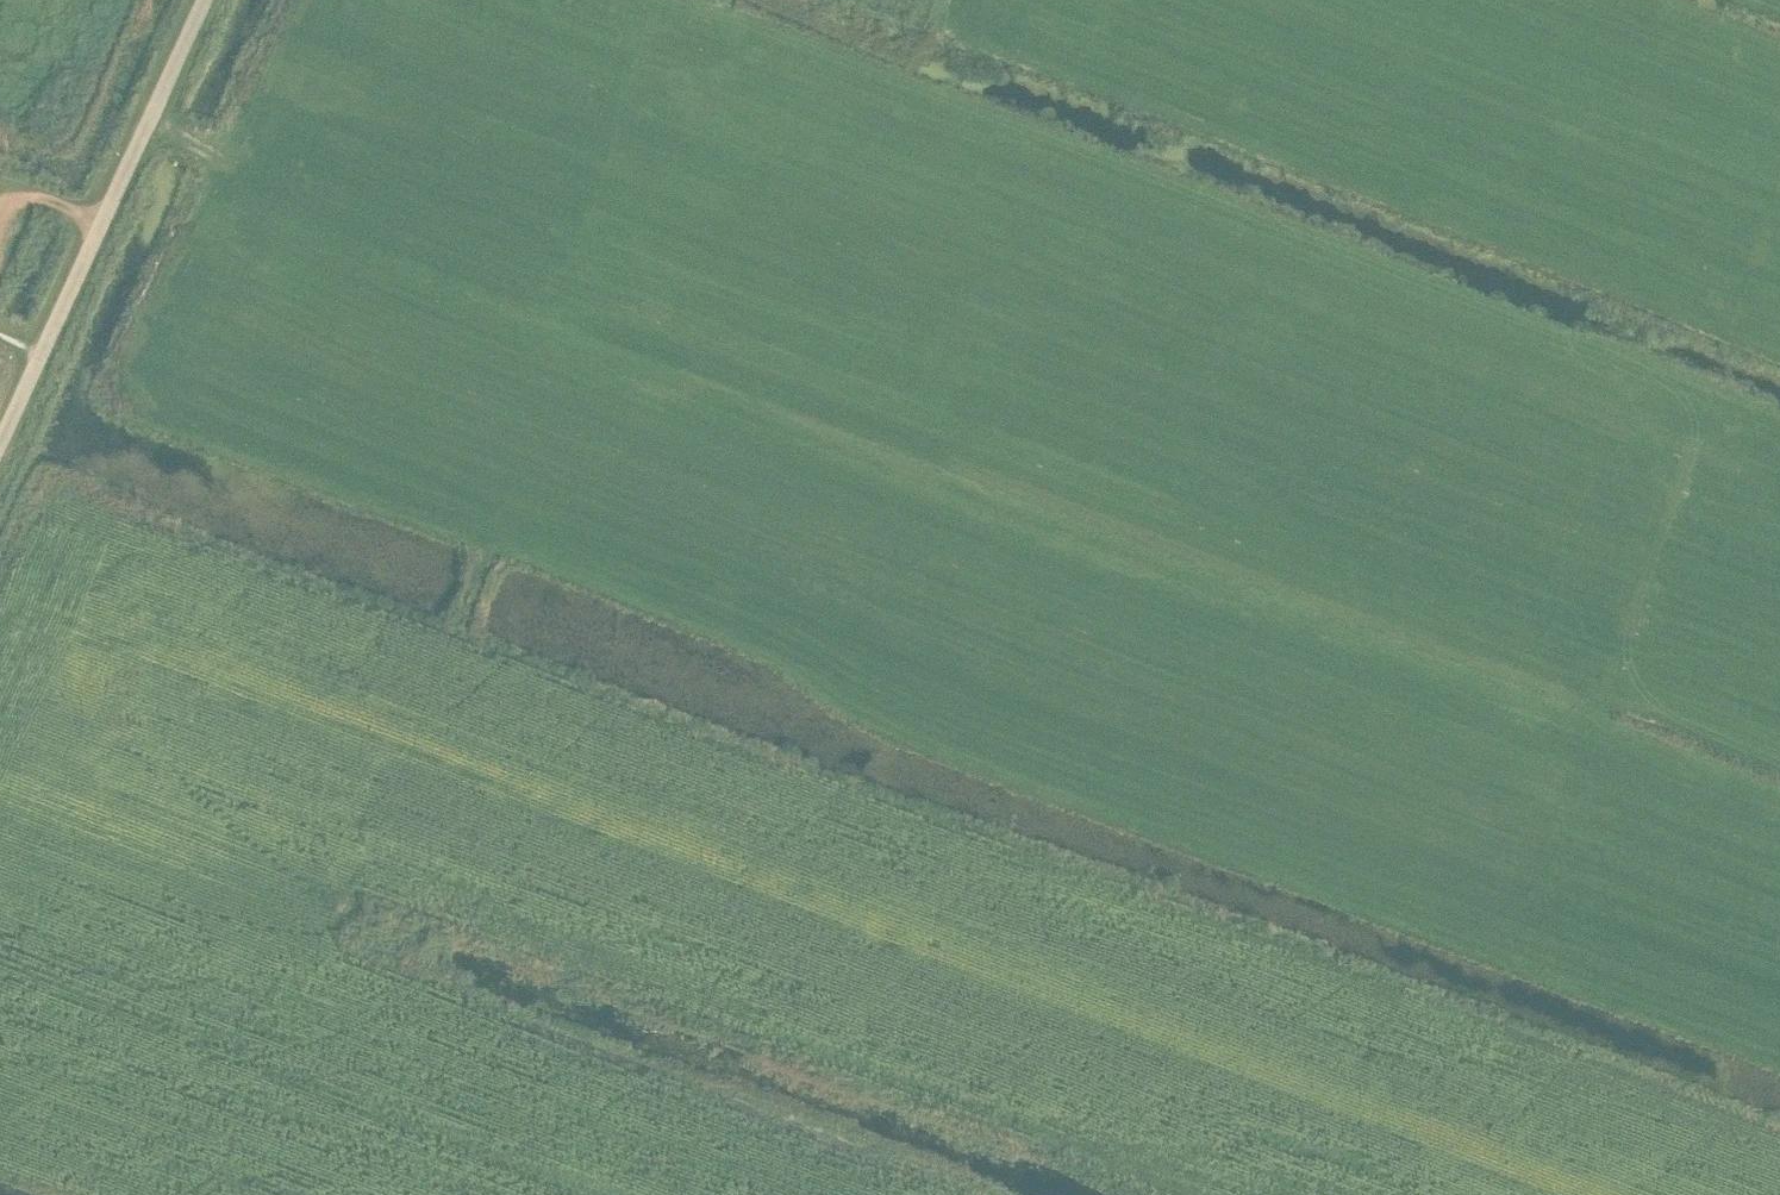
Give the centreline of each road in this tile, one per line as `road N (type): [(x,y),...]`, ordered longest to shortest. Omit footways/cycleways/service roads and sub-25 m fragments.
road 1 (unclassified): [(0,444),(204,0)]

